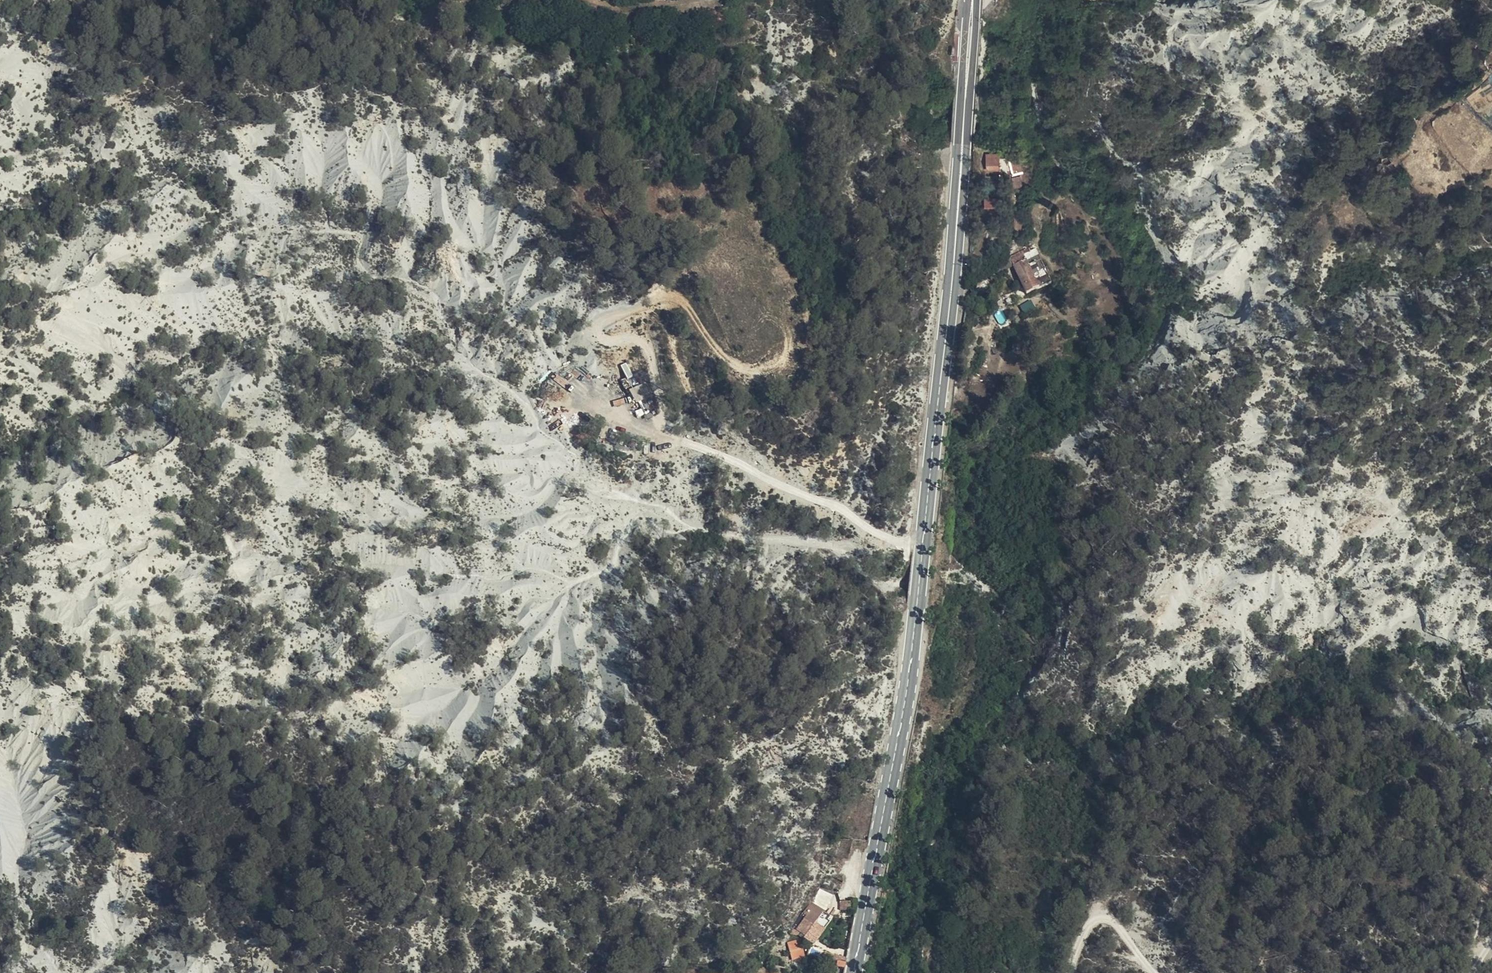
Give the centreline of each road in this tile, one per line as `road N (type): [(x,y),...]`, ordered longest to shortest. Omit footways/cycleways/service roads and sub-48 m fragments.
road 1 (primary): [(973,0),(952,285),(912,655),(855,972)]
road 2 (track): [(1153,972),(1106,915),(1085,932),(1073,972)]

